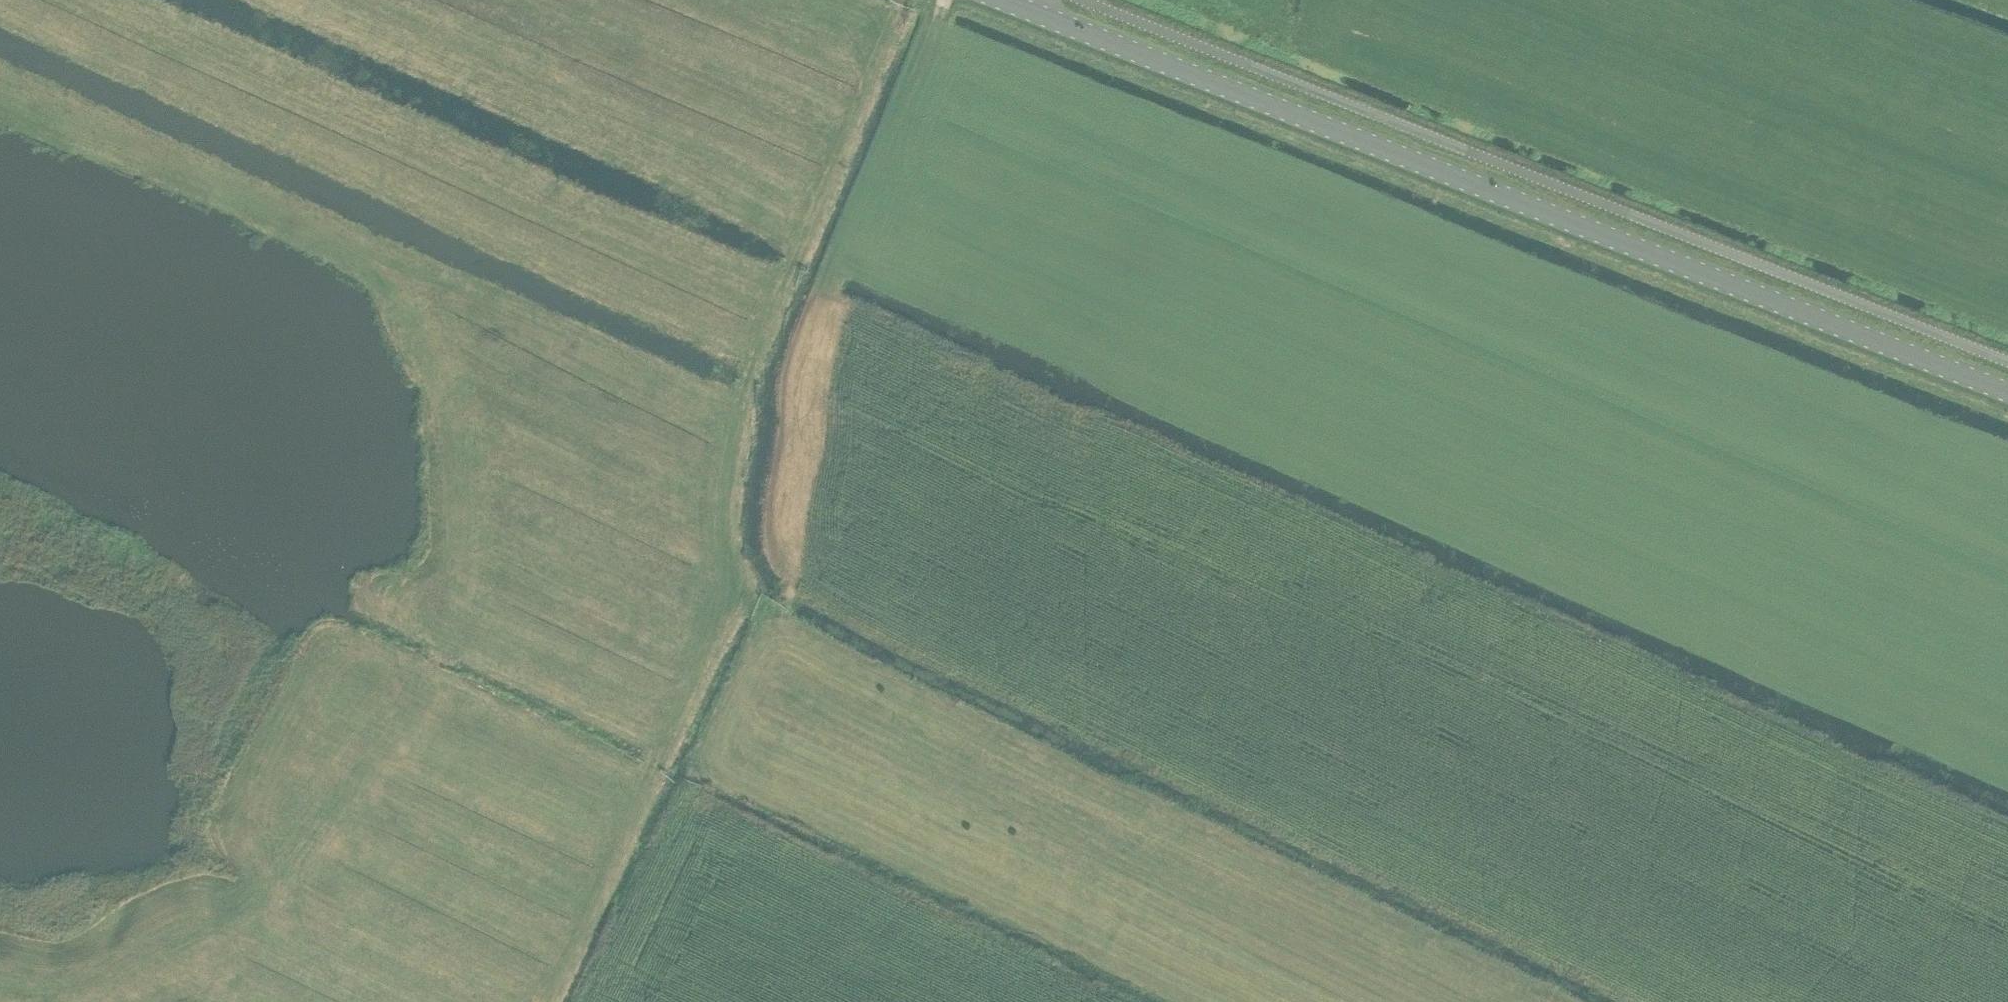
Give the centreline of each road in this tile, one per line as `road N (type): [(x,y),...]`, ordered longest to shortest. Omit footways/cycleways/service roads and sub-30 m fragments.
road 1 (secondary): [(2007,389),(1006,0)]

